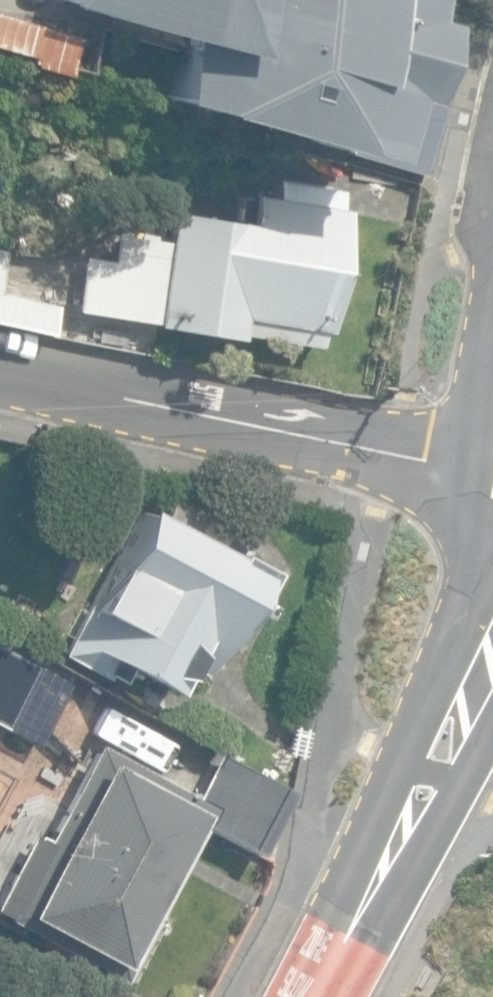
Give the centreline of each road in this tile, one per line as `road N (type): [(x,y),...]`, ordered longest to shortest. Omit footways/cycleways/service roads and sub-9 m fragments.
road 1 (residential): [(0,369),(357,439),(458,443)]
road 2 (tertiary): [(467,712),(320,996)]
road 3 (residential): [(467,712),(456,607),(463,523),(458,443)]
road 4 (residential): [(458,443),(492,224)]

